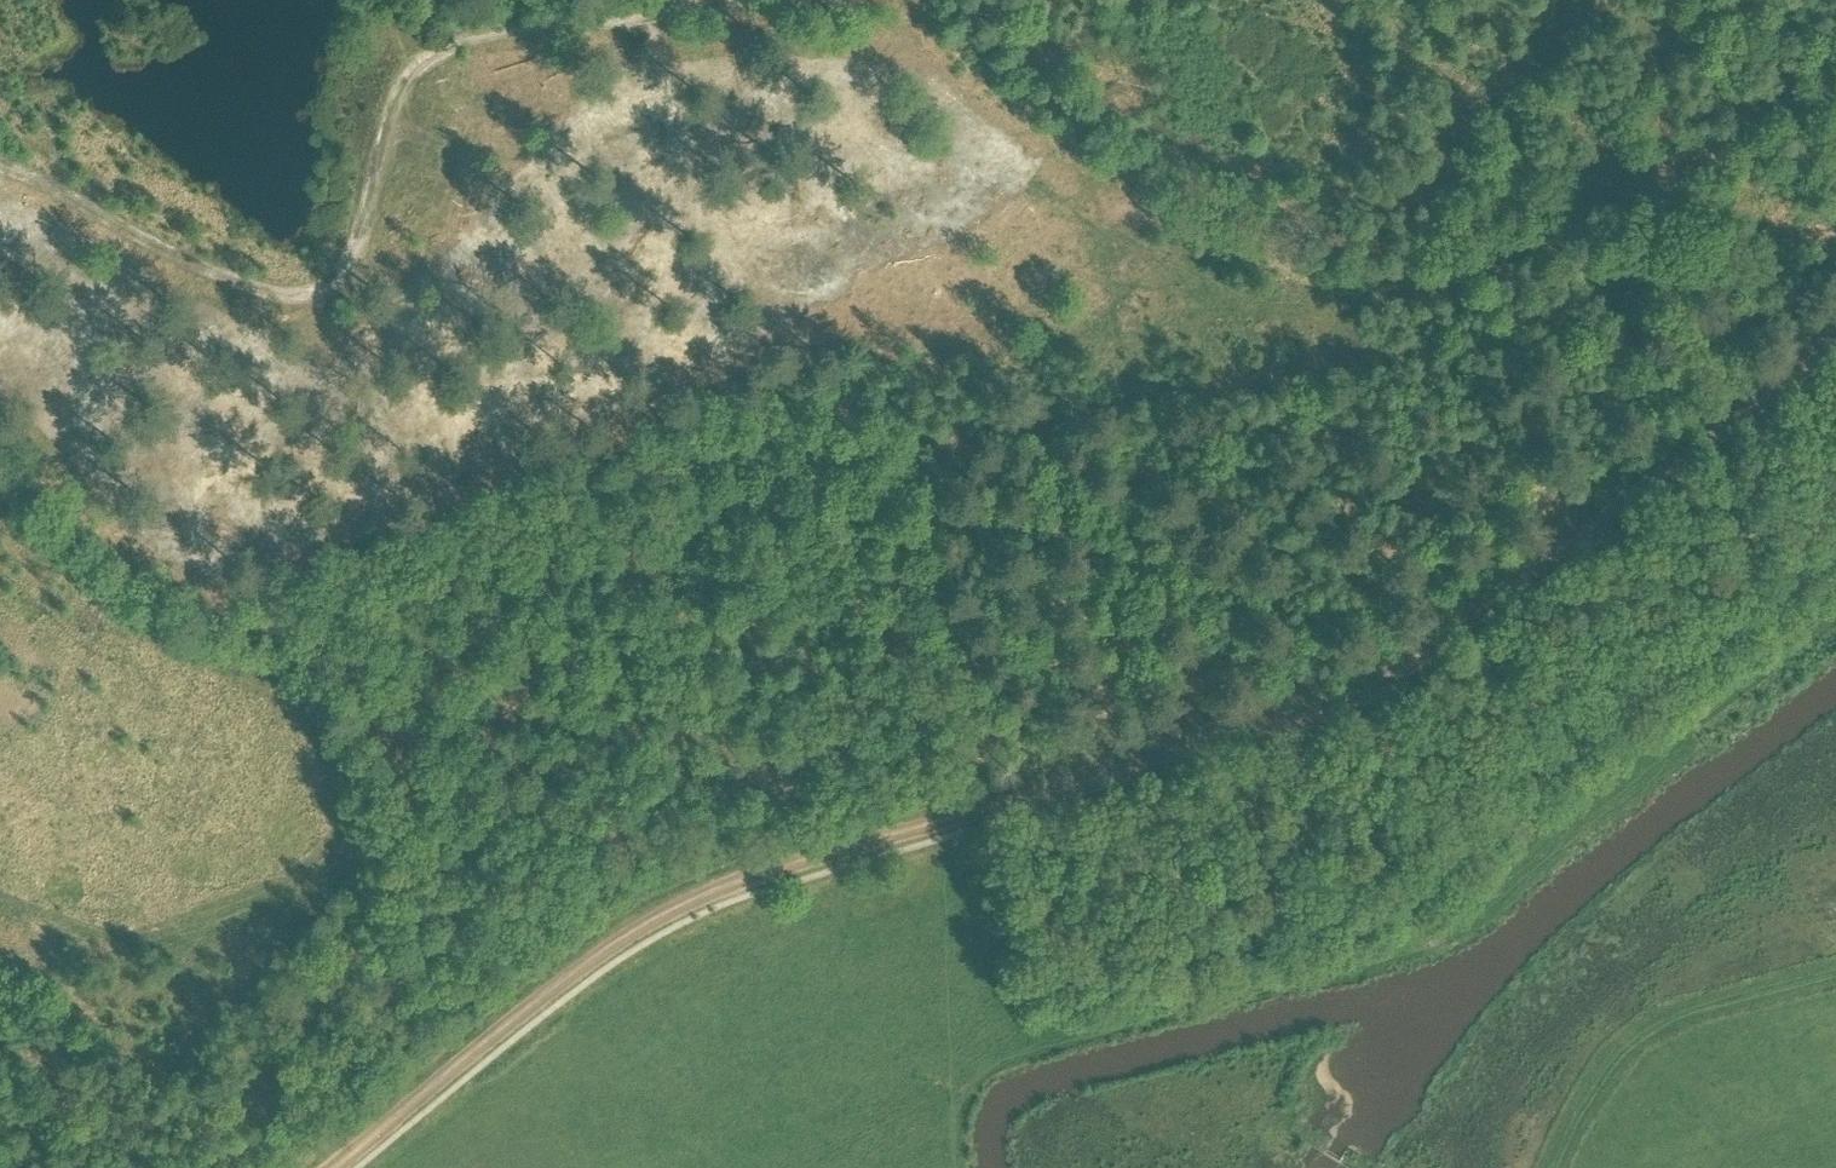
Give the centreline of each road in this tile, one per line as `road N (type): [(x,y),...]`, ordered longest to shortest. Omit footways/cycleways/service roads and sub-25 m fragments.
road 1 (track): [(1835,348),(1393,678),(1319,712),(670,905),(598,949),(328,1167)]
road 2 (track): [(627,0),(495,21),(411,73),(363,247),(341,283),(269,291),(159,250),(0,166)]

